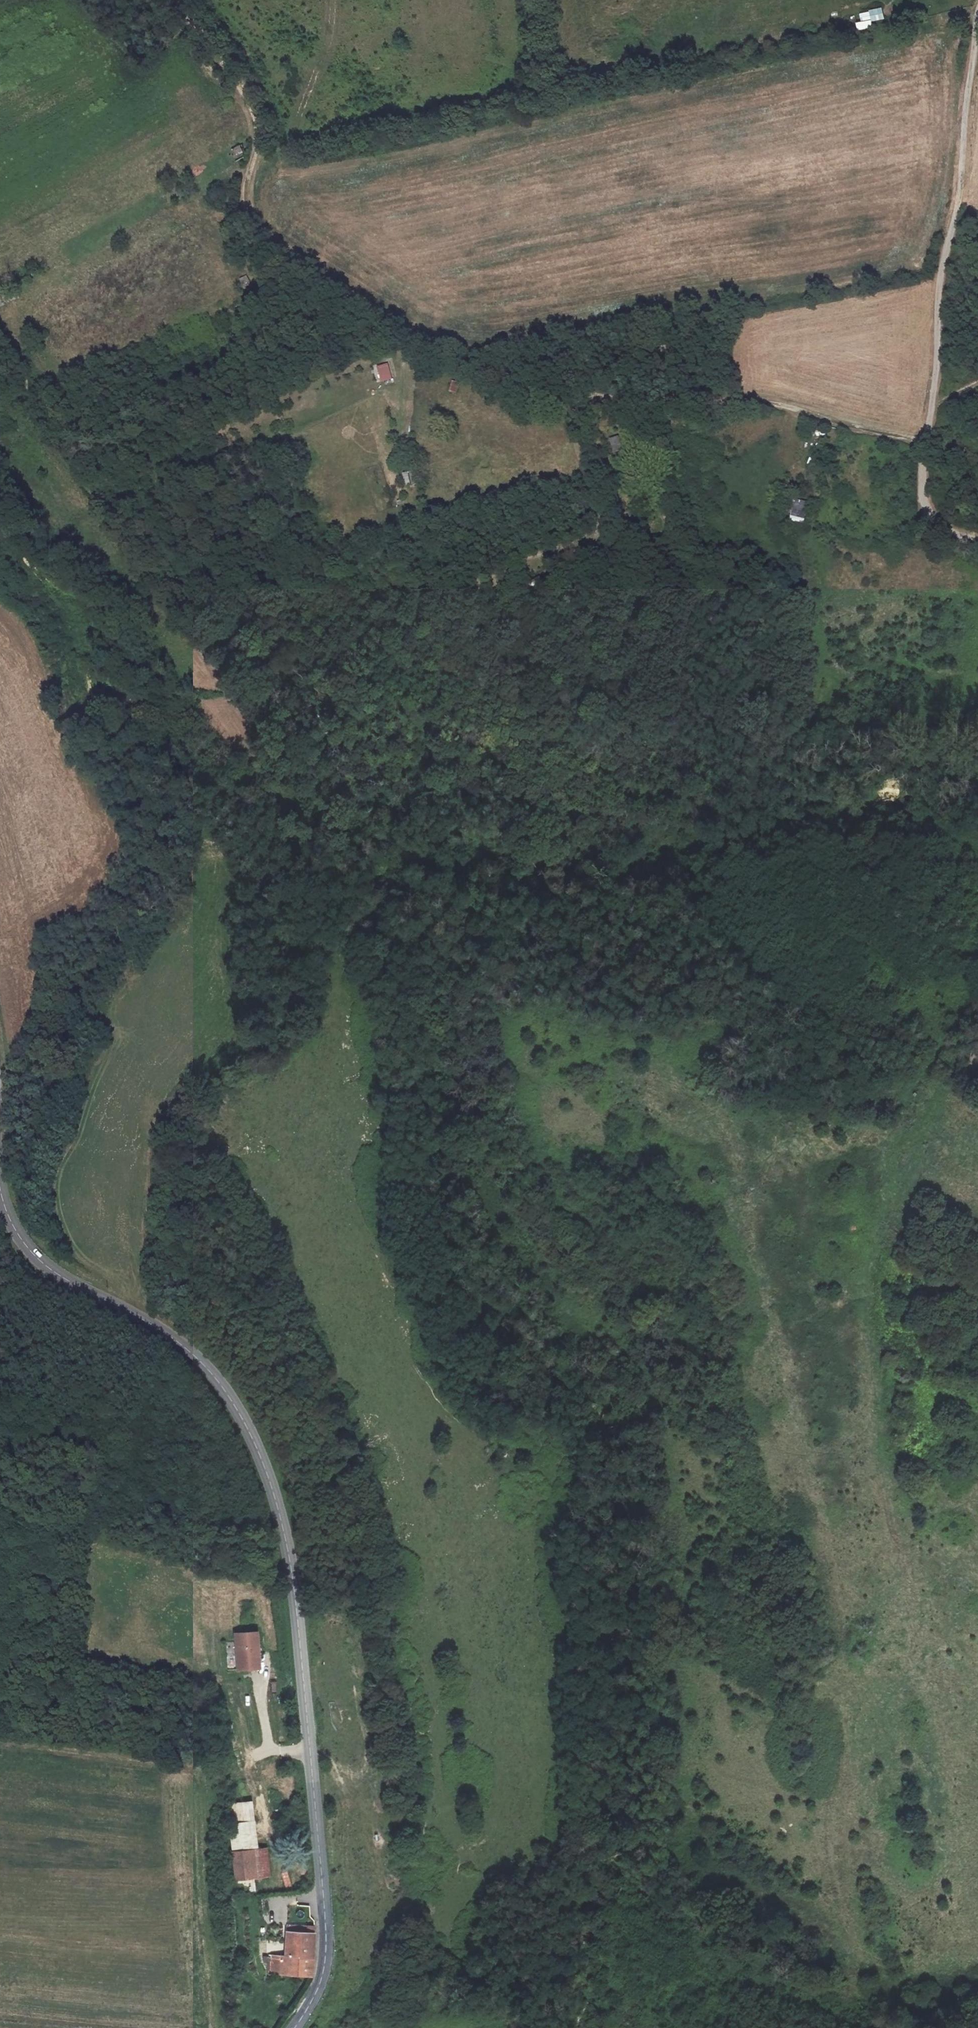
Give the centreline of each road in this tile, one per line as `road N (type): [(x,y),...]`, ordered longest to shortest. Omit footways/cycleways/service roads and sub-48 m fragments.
road 1 (track): [(922,444),(774,406),(575,400),(419,336),(257,229),(246,187),(255,120),(177,0)]
road 2 (tertiary): [(296,2027),(326,1968),(325,1918),(287,1537),(256,1444),(218,1378),(151,1322),(45,1266),(19,1241),(0,1194)]
road 3 (track): [(922,444),(940,280),(961,198),(977,12)]
road 4 (track): [(575,400),(598,523)]
road 5 (track): [(977,538),(932,516),(922,444)]

